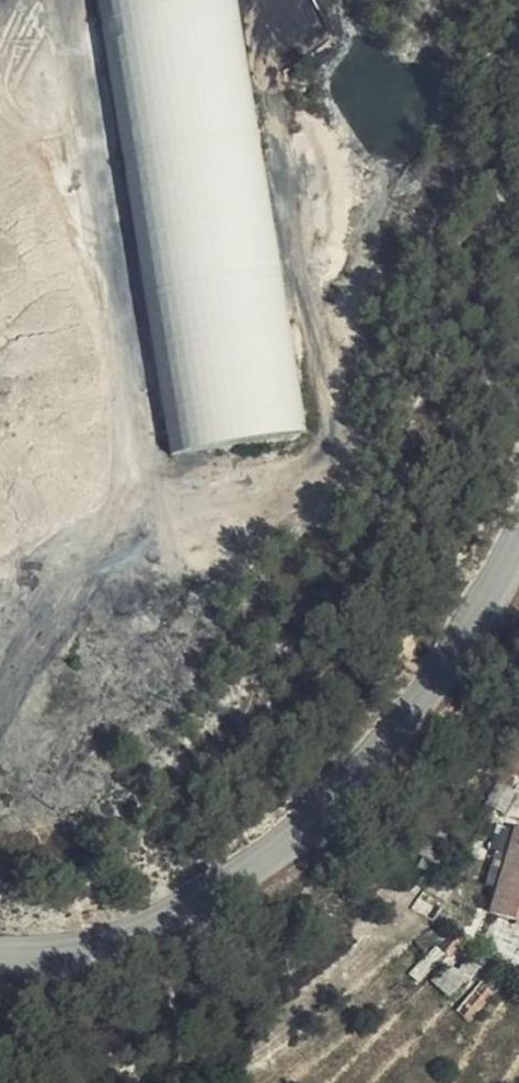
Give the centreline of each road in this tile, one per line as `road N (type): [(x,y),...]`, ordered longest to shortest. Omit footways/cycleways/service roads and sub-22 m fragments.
road 1 (unclassified): [(0,945),(109,935),(261,858),(344,794),(452,661),(518,538)]

